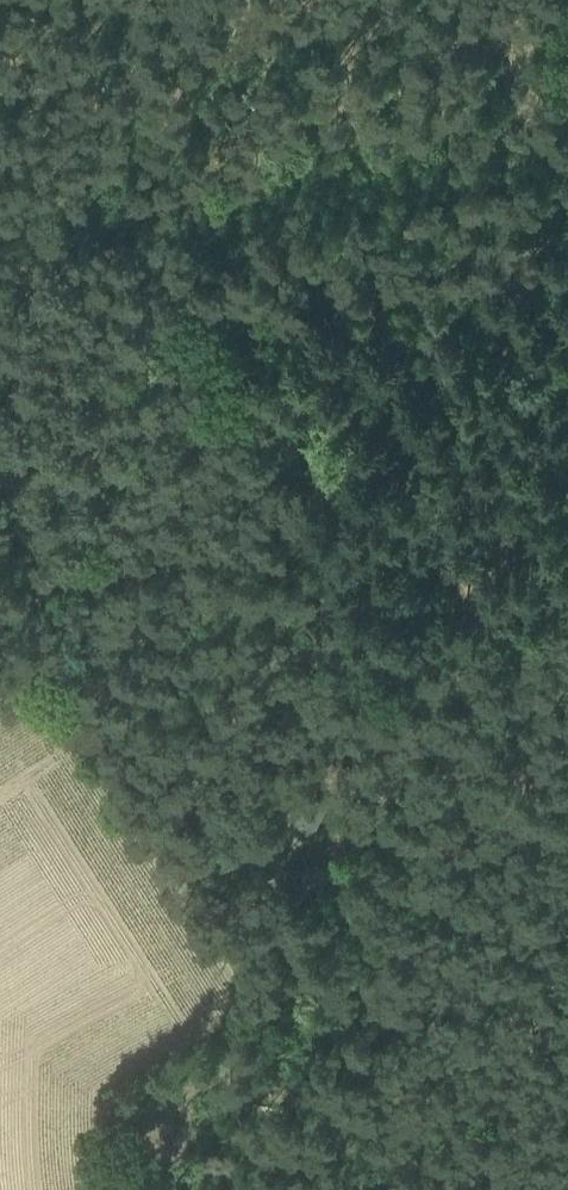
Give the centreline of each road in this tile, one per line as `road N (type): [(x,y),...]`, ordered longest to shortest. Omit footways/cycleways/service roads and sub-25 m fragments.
road 1 (track): [(567,250),(212,319),(184,345),(88,626),(0,701)]
road 2 (track): [(472,263),(437,98),(250,137)]
road 3 (track): [(567,951),(438,993),(489,1189)]

